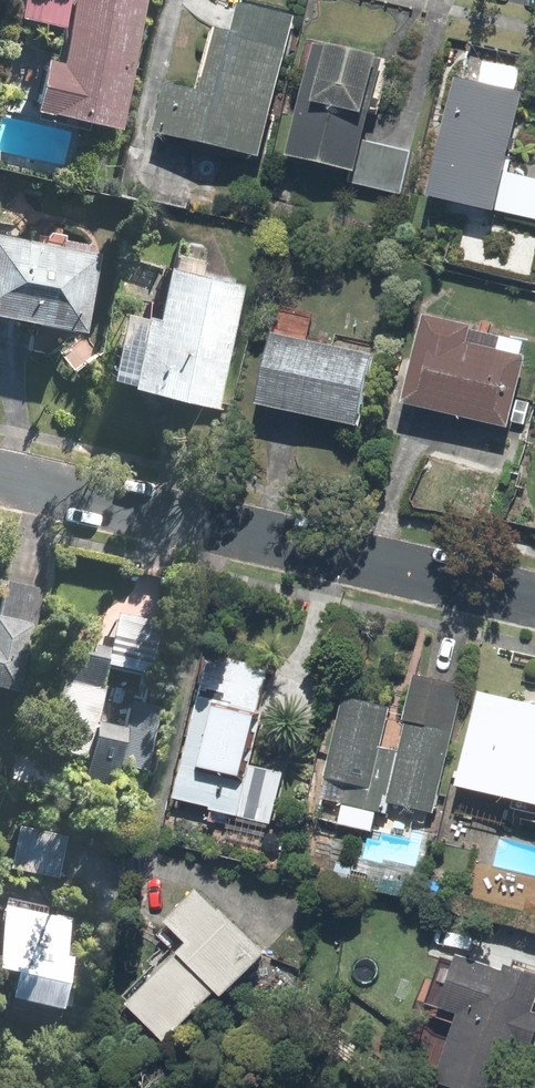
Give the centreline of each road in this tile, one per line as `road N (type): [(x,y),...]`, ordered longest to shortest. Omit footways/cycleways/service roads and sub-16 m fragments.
road 1 (residential): [(0,475),(534,599)]

